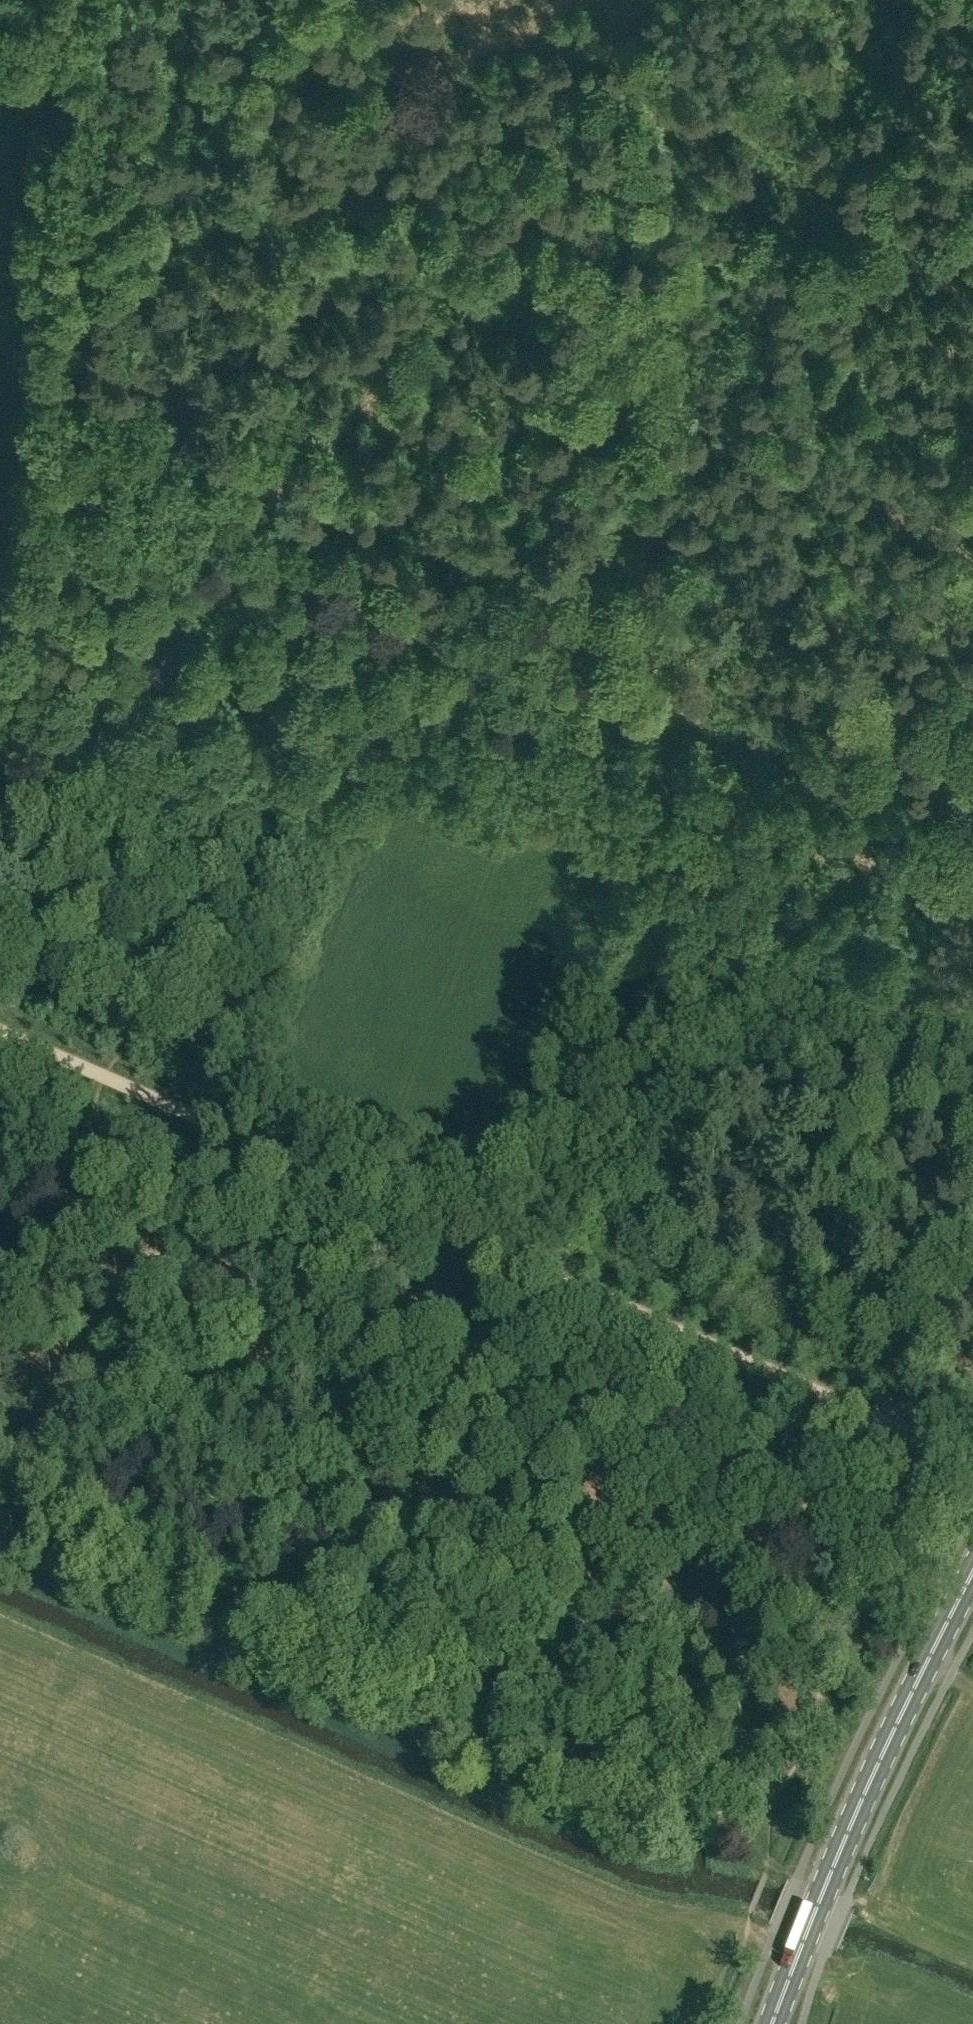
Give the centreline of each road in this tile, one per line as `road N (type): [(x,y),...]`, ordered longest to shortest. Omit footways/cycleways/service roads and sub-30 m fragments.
road 1 (track): [(966,1456),(0,1026)]
road 2 (primary): [(775,2023),(879,1764),(972,1573)]

